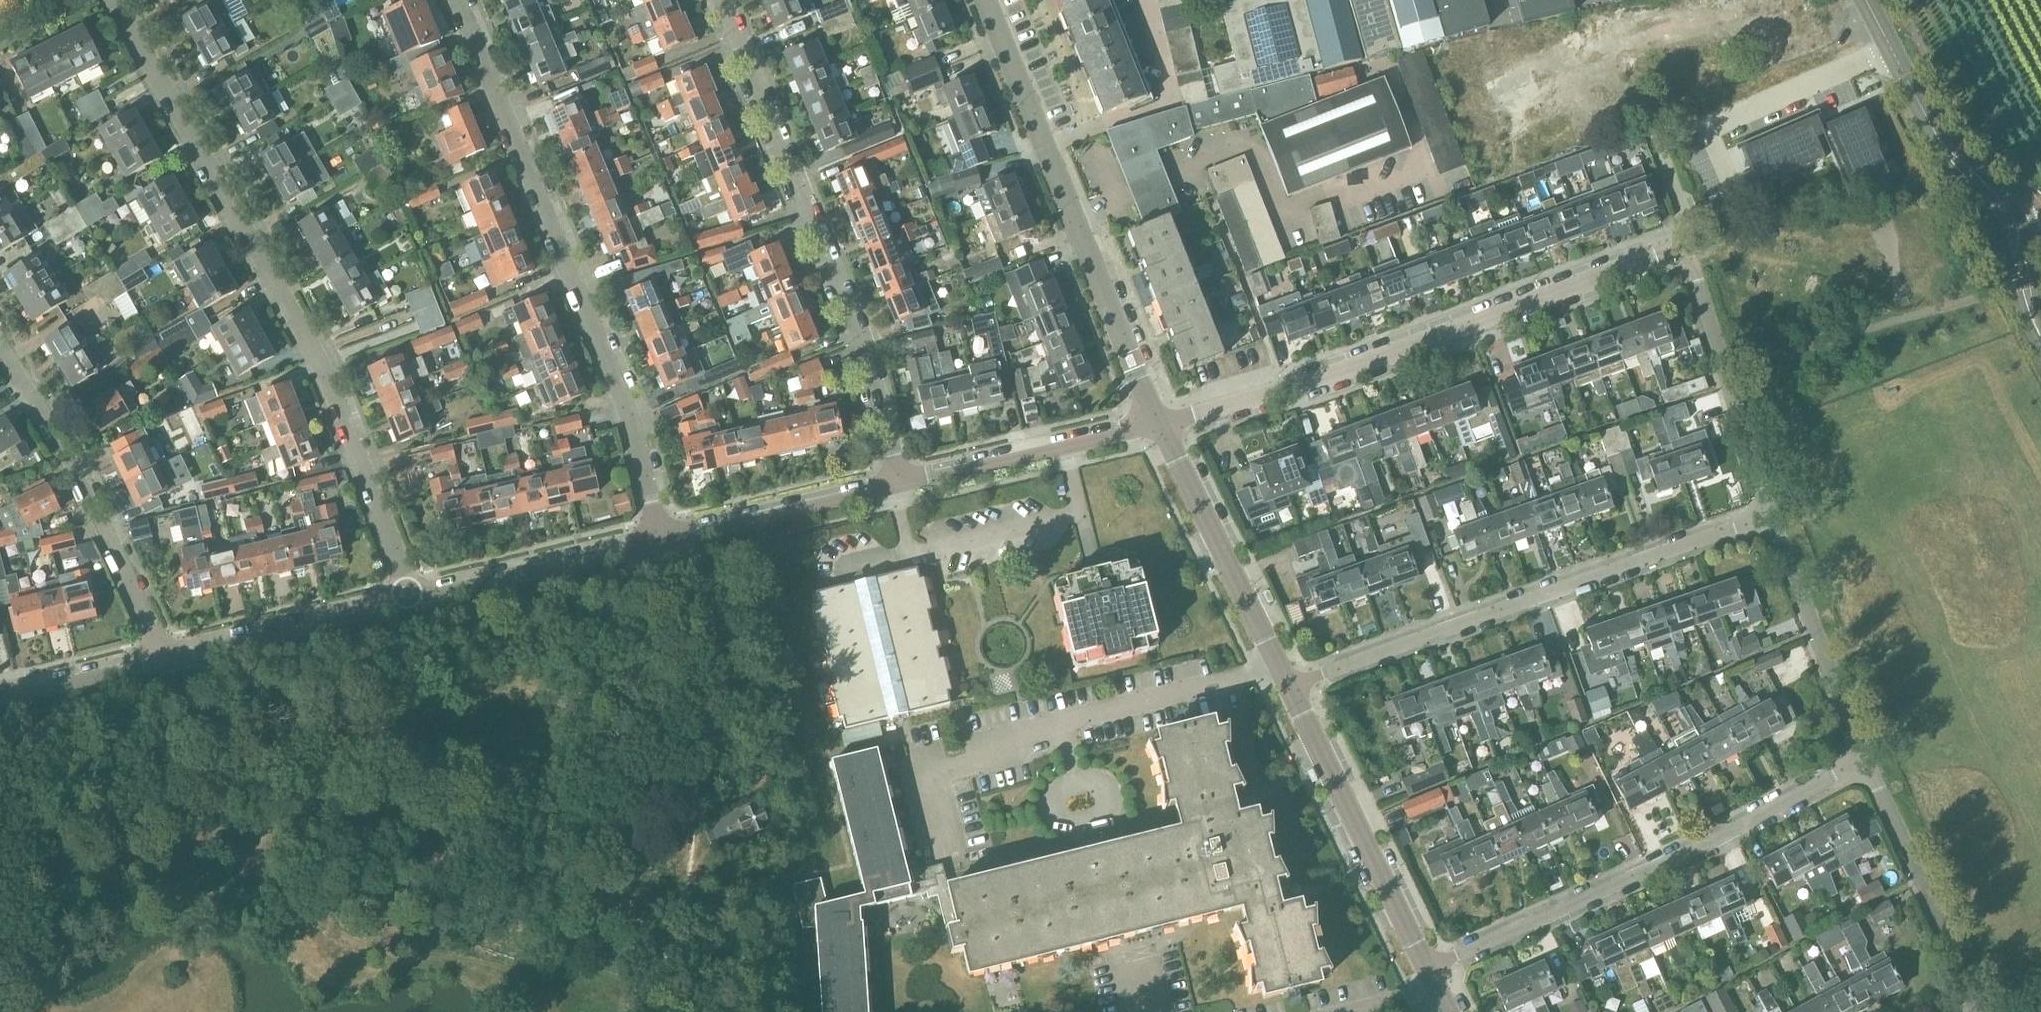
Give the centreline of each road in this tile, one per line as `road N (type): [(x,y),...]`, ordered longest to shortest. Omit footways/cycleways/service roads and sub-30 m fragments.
road 1 (residential): [(410,601),(323,356),(121,0)]
road 2 (residential): [(662,542),(605,343),(457,0)]
road 3 (residential): [(1157,424),(1345,368),(1686,247)]
road 4 (residential): [(899,485),(862,343),(723,0)]
road 5 (residential): [(1283,682),(1769,513)]
road 6 (residential): [(1425,970),(1639,876),(1870,760)]
road 7 (residential): [(1157,424),(984,0)]
road 8 (secondary): [(2040,335),(2010,225),(1933,125),(1866,0)]
road 9 (residential): [(162,659),(52,413),(0,334)]
road 10 (residential): [(1425,970),(1283,682)]
road 11 (residential): [(1283,682),(1157,424)]
road 12 (residential): [(1686,247),(1769,513)]
road 13 (residential): [(1870,760),(1980,997),(1978,1011)]
road 14 (residential): [(1769,513),(1870,760)]
road 15 (residential): [(899,485),(1157,424)]
road 16 (residential): [(410,601),(662,542)]
road 17 (residential): [(162,659),(410,601)]
road 18 (residential): [(662,542),(899,485)]
road 19 (residential): [(0,700),(162,659)]
road 20 (residential): [(1686,247),(1684,219),(1649,126)]

